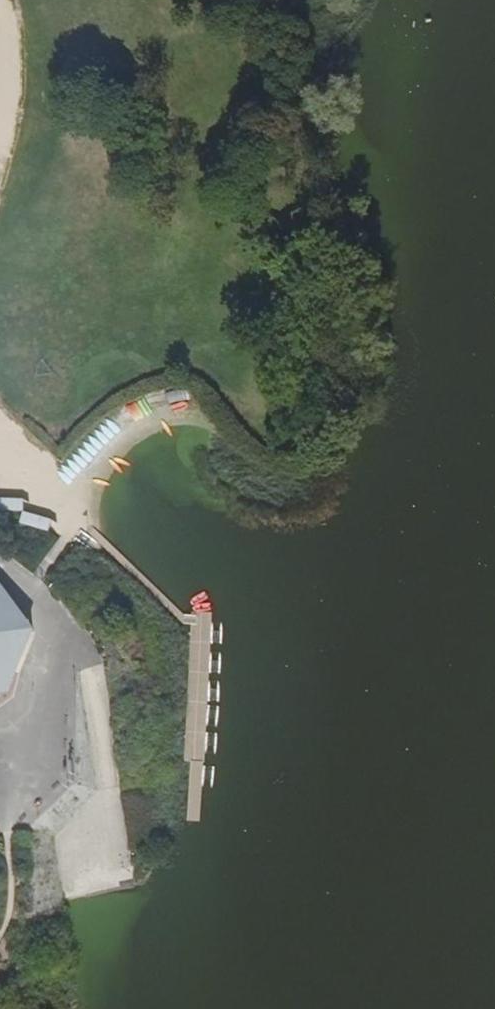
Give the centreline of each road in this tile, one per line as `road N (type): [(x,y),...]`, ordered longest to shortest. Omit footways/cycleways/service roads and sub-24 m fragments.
road 1 (track): [(0,456),(62,502),(71,517),(65,541)]

